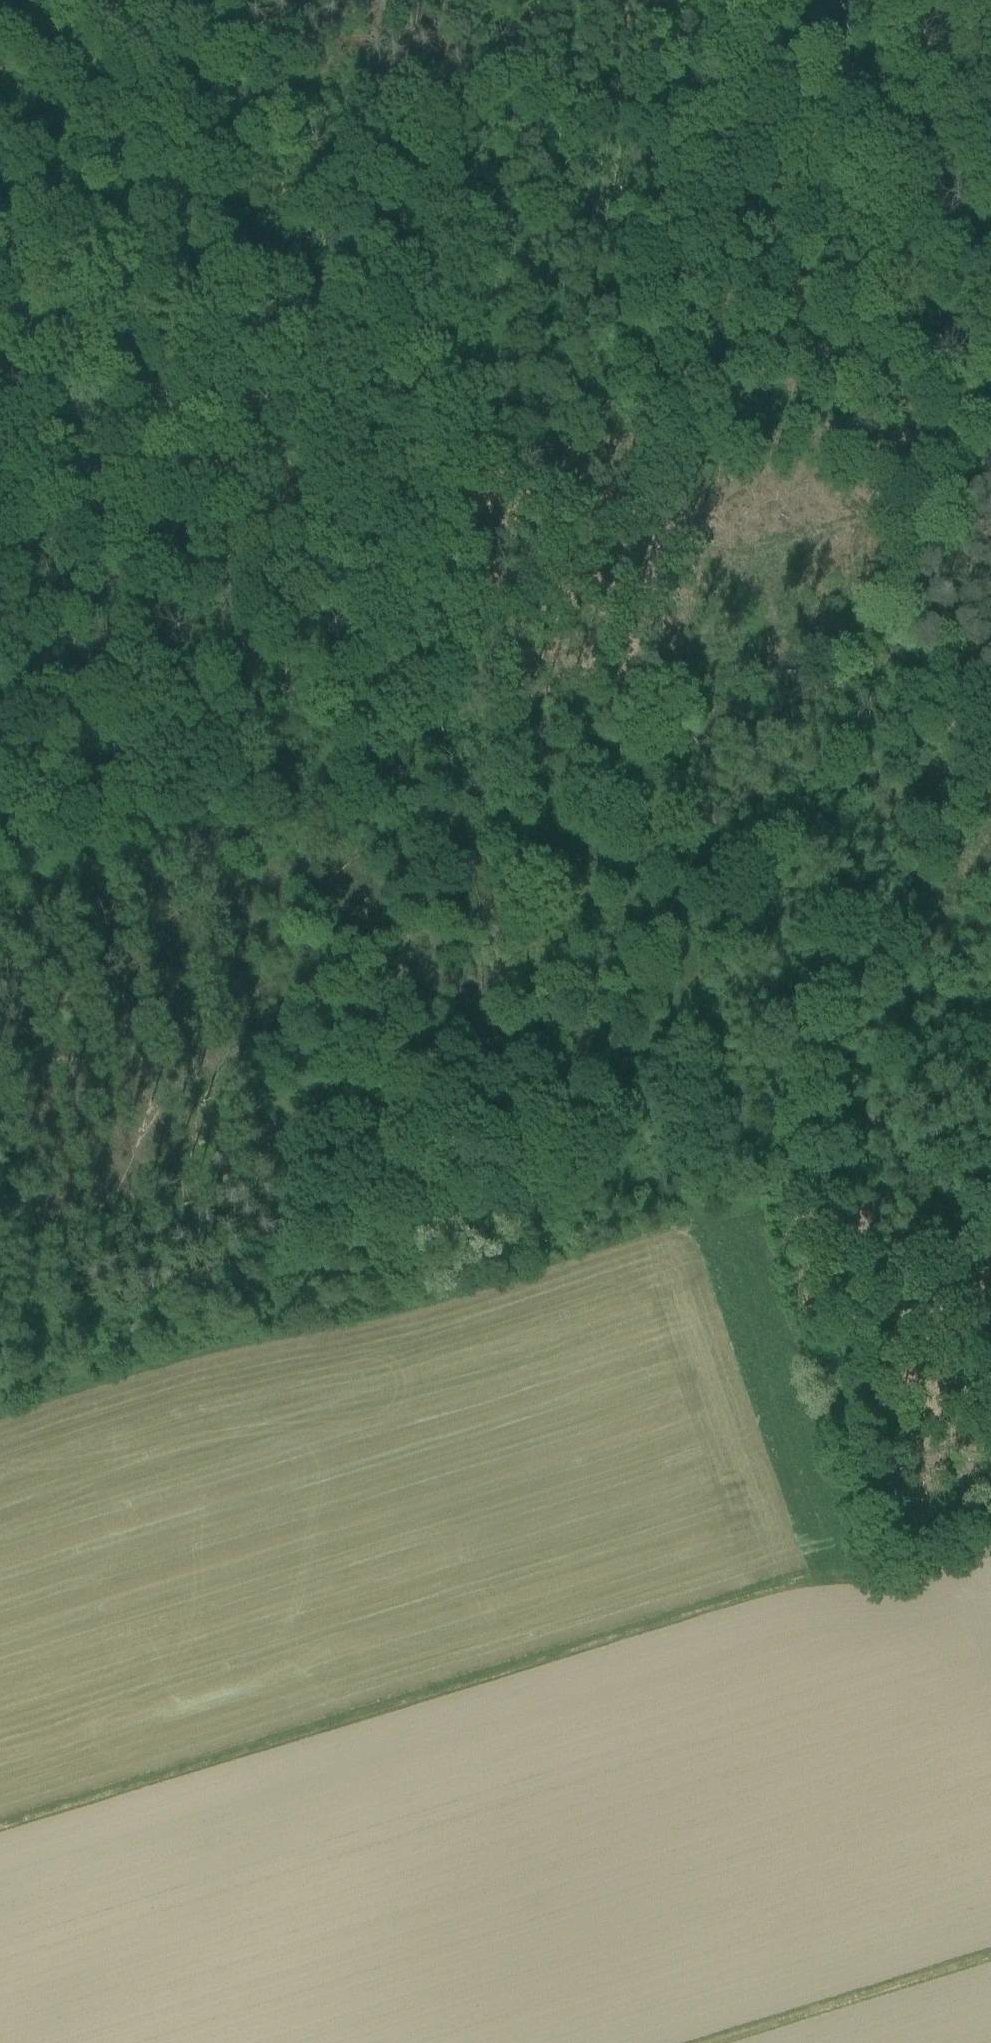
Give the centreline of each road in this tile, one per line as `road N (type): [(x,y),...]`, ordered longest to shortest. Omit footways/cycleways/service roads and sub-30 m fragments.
road 1 (track): [(990,1565),(977,1556),(873,1584),(814,1585),(0,1831)]

